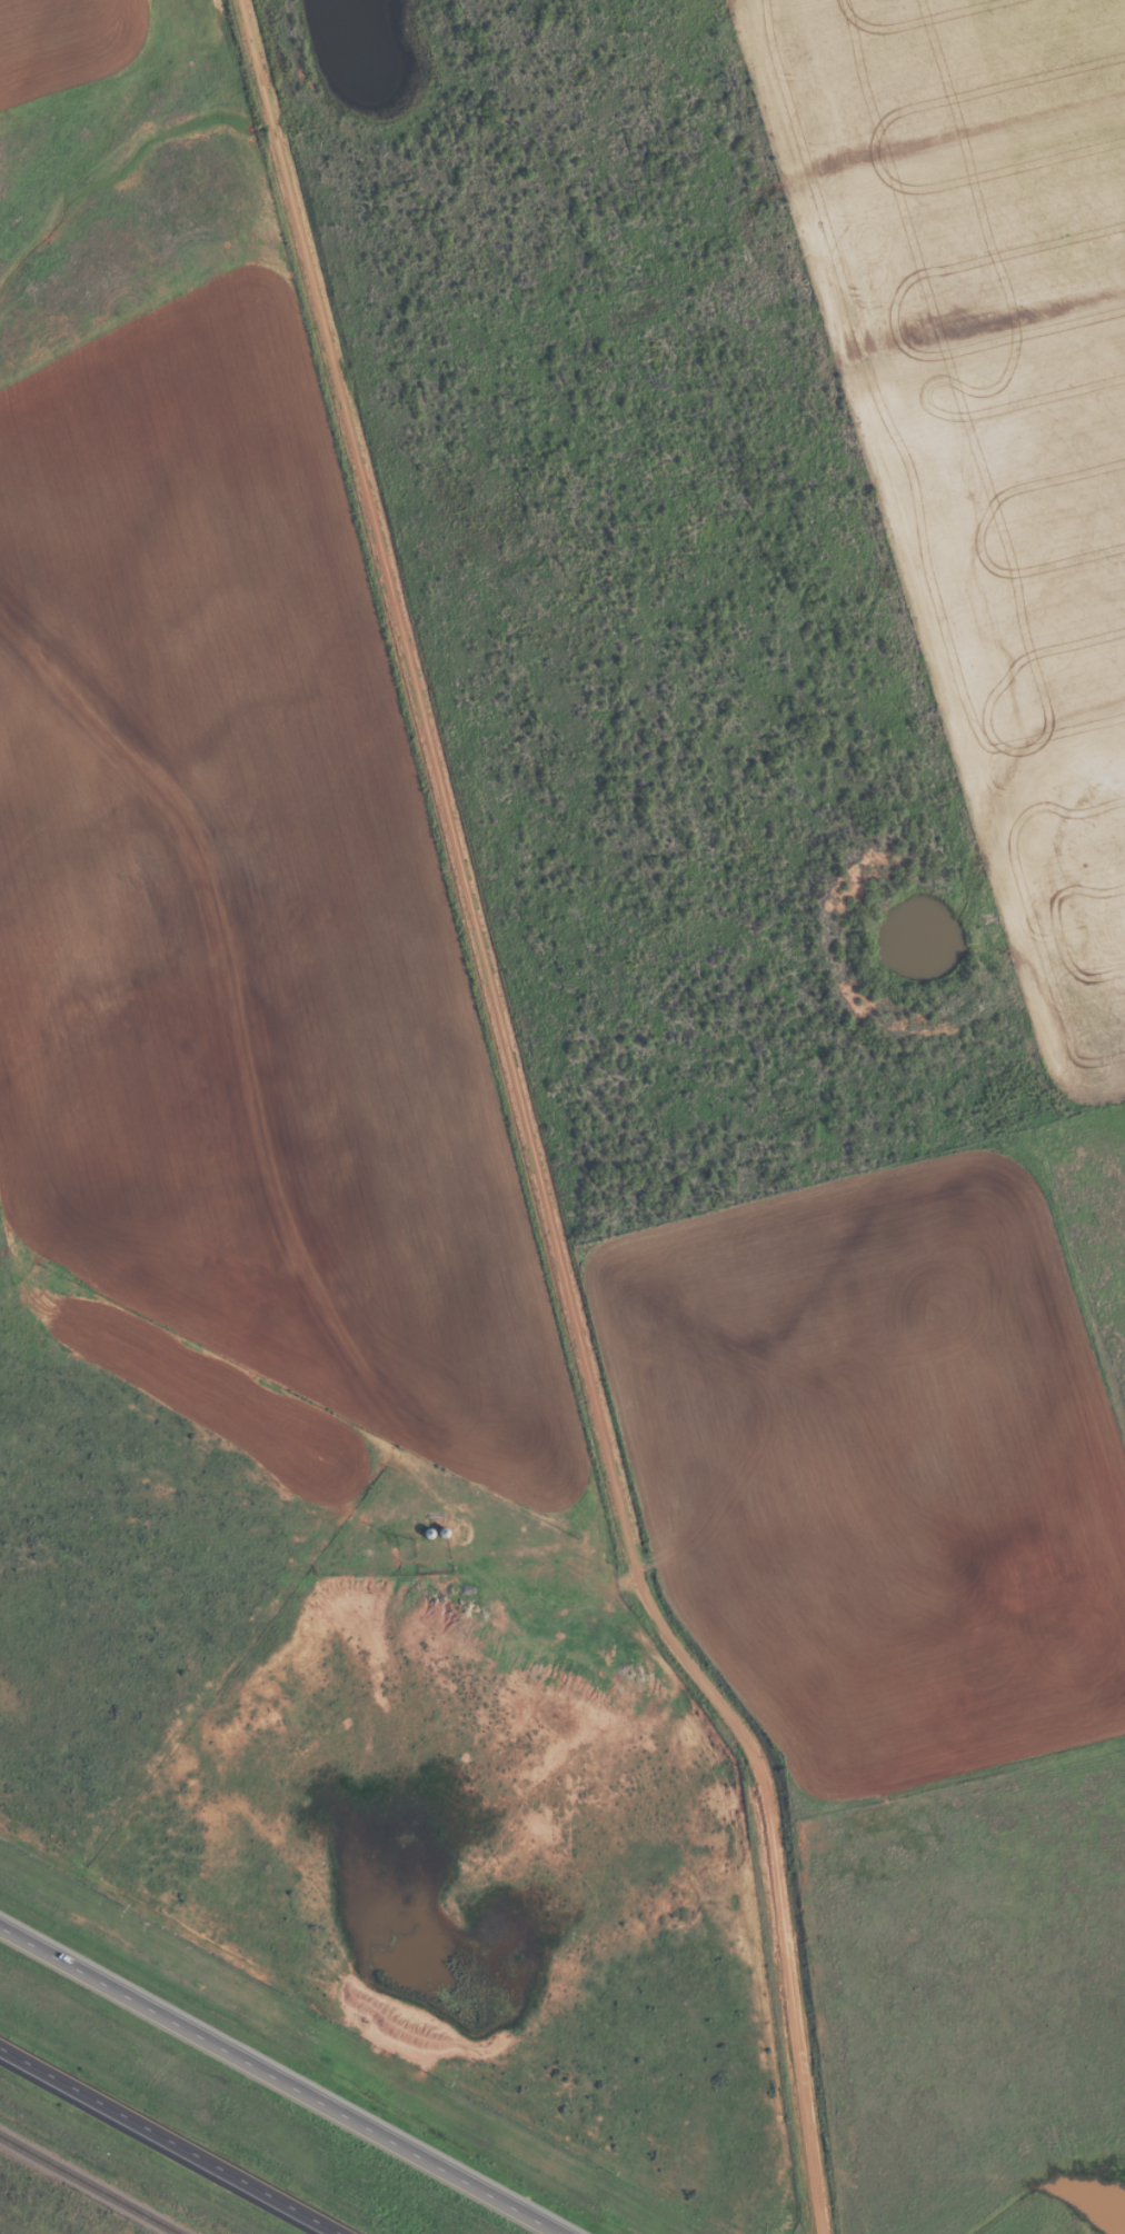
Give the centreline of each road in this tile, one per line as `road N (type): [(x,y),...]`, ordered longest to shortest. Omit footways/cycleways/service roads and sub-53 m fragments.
road 1 (residential): [(823,2233),(767,1796),(753,1751),(657,1618),(633,1543),(244,0)]
road 2 (trunk): [(560,2233),(0,1927)]
road 3 (trunk): [(0,2049),(338,2233)]

